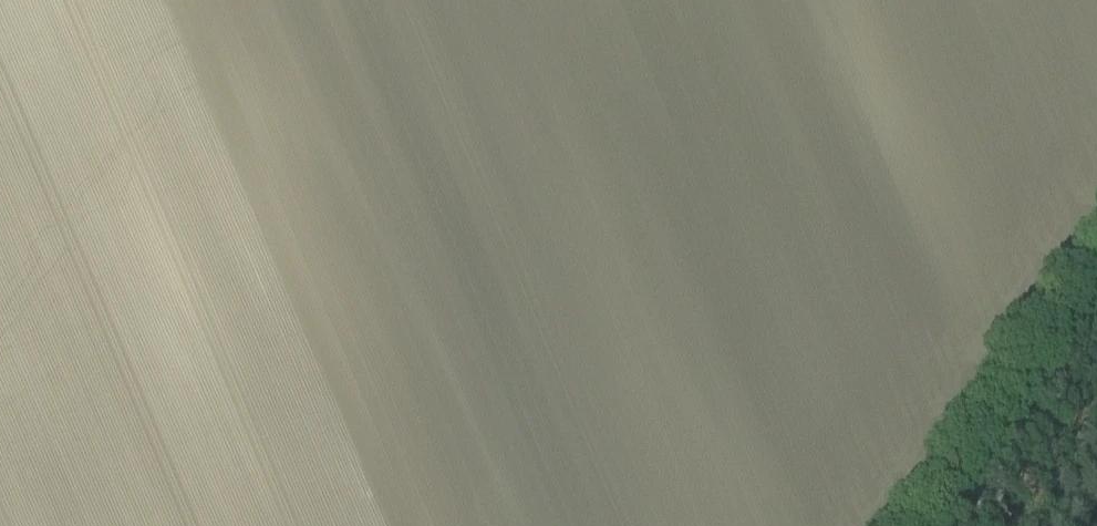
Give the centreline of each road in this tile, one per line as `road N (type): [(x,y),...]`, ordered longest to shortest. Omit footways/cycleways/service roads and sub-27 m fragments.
road 1 (track): [(1096,340),(967,525)]

